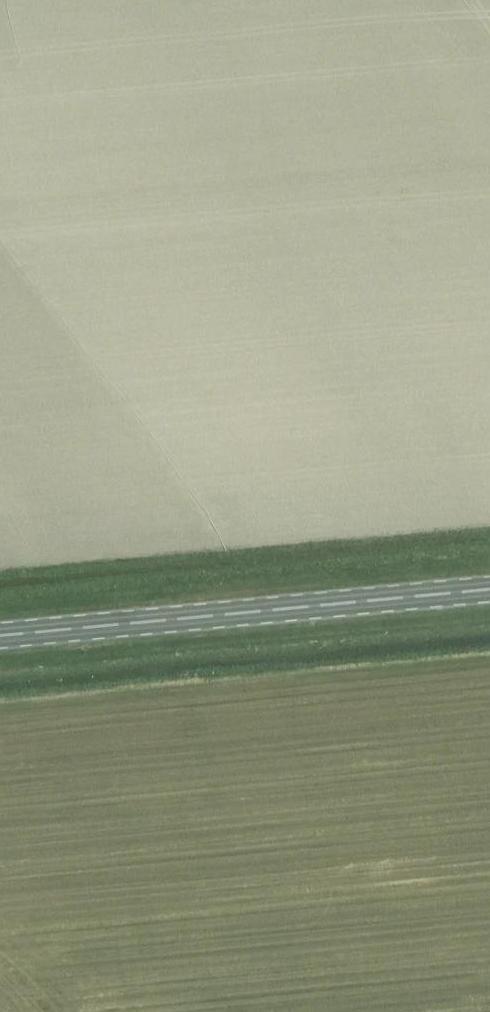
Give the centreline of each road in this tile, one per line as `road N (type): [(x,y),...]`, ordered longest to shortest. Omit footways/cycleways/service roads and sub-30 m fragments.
road 1 (primary): [(489,590),(0,636)]

